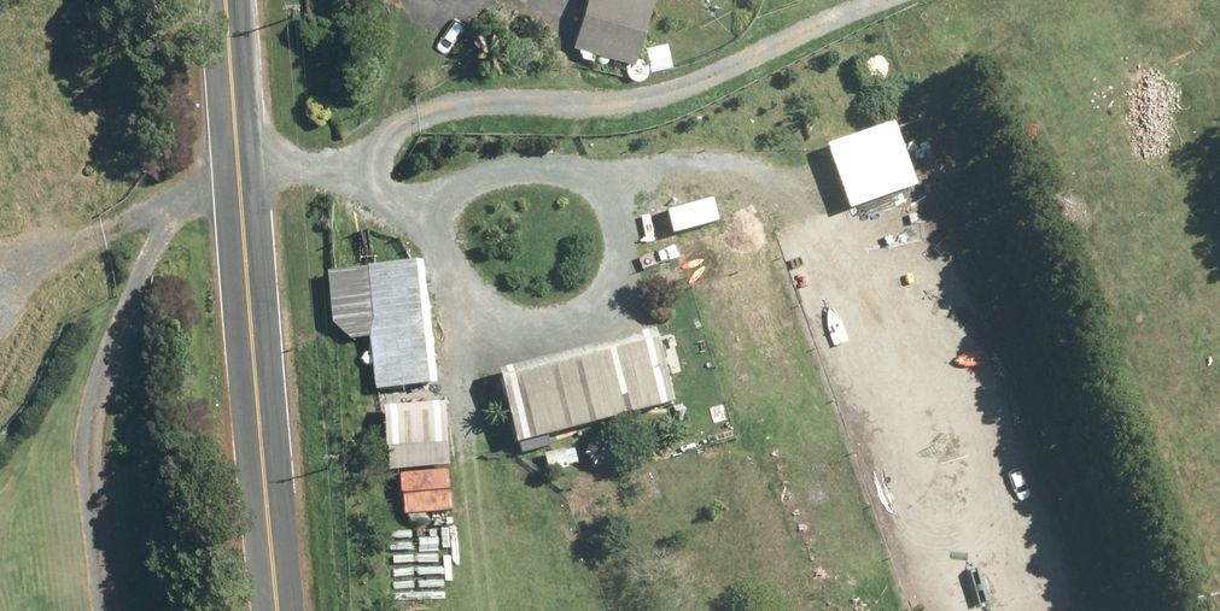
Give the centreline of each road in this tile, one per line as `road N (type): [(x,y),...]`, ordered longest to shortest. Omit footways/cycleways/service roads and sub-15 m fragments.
road 1 (unclassified): [(277,610),(225,0)]

